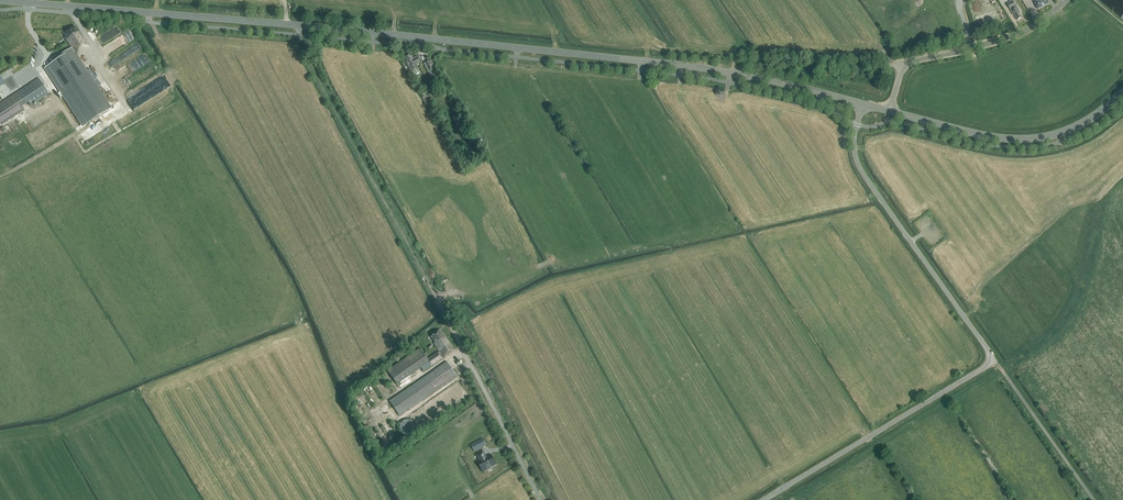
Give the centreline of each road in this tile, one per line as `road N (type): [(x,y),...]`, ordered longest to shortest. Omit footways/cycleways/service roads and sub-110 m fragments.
road 1 (tertiary): [(0,0),(671,64),(863,104)]
road 2 (unclassified): [(764,499),(991,360),(859,167),(853,141),(863,104)]
road 3 (tertiary): [(890,111),(1028,139),(1081,123),(1122,92)]
road 4 (unclassified): [(890,111),(901,64),(1015,35),(1070,0)]
road 5 (track): [(540,499),(443,317)]

